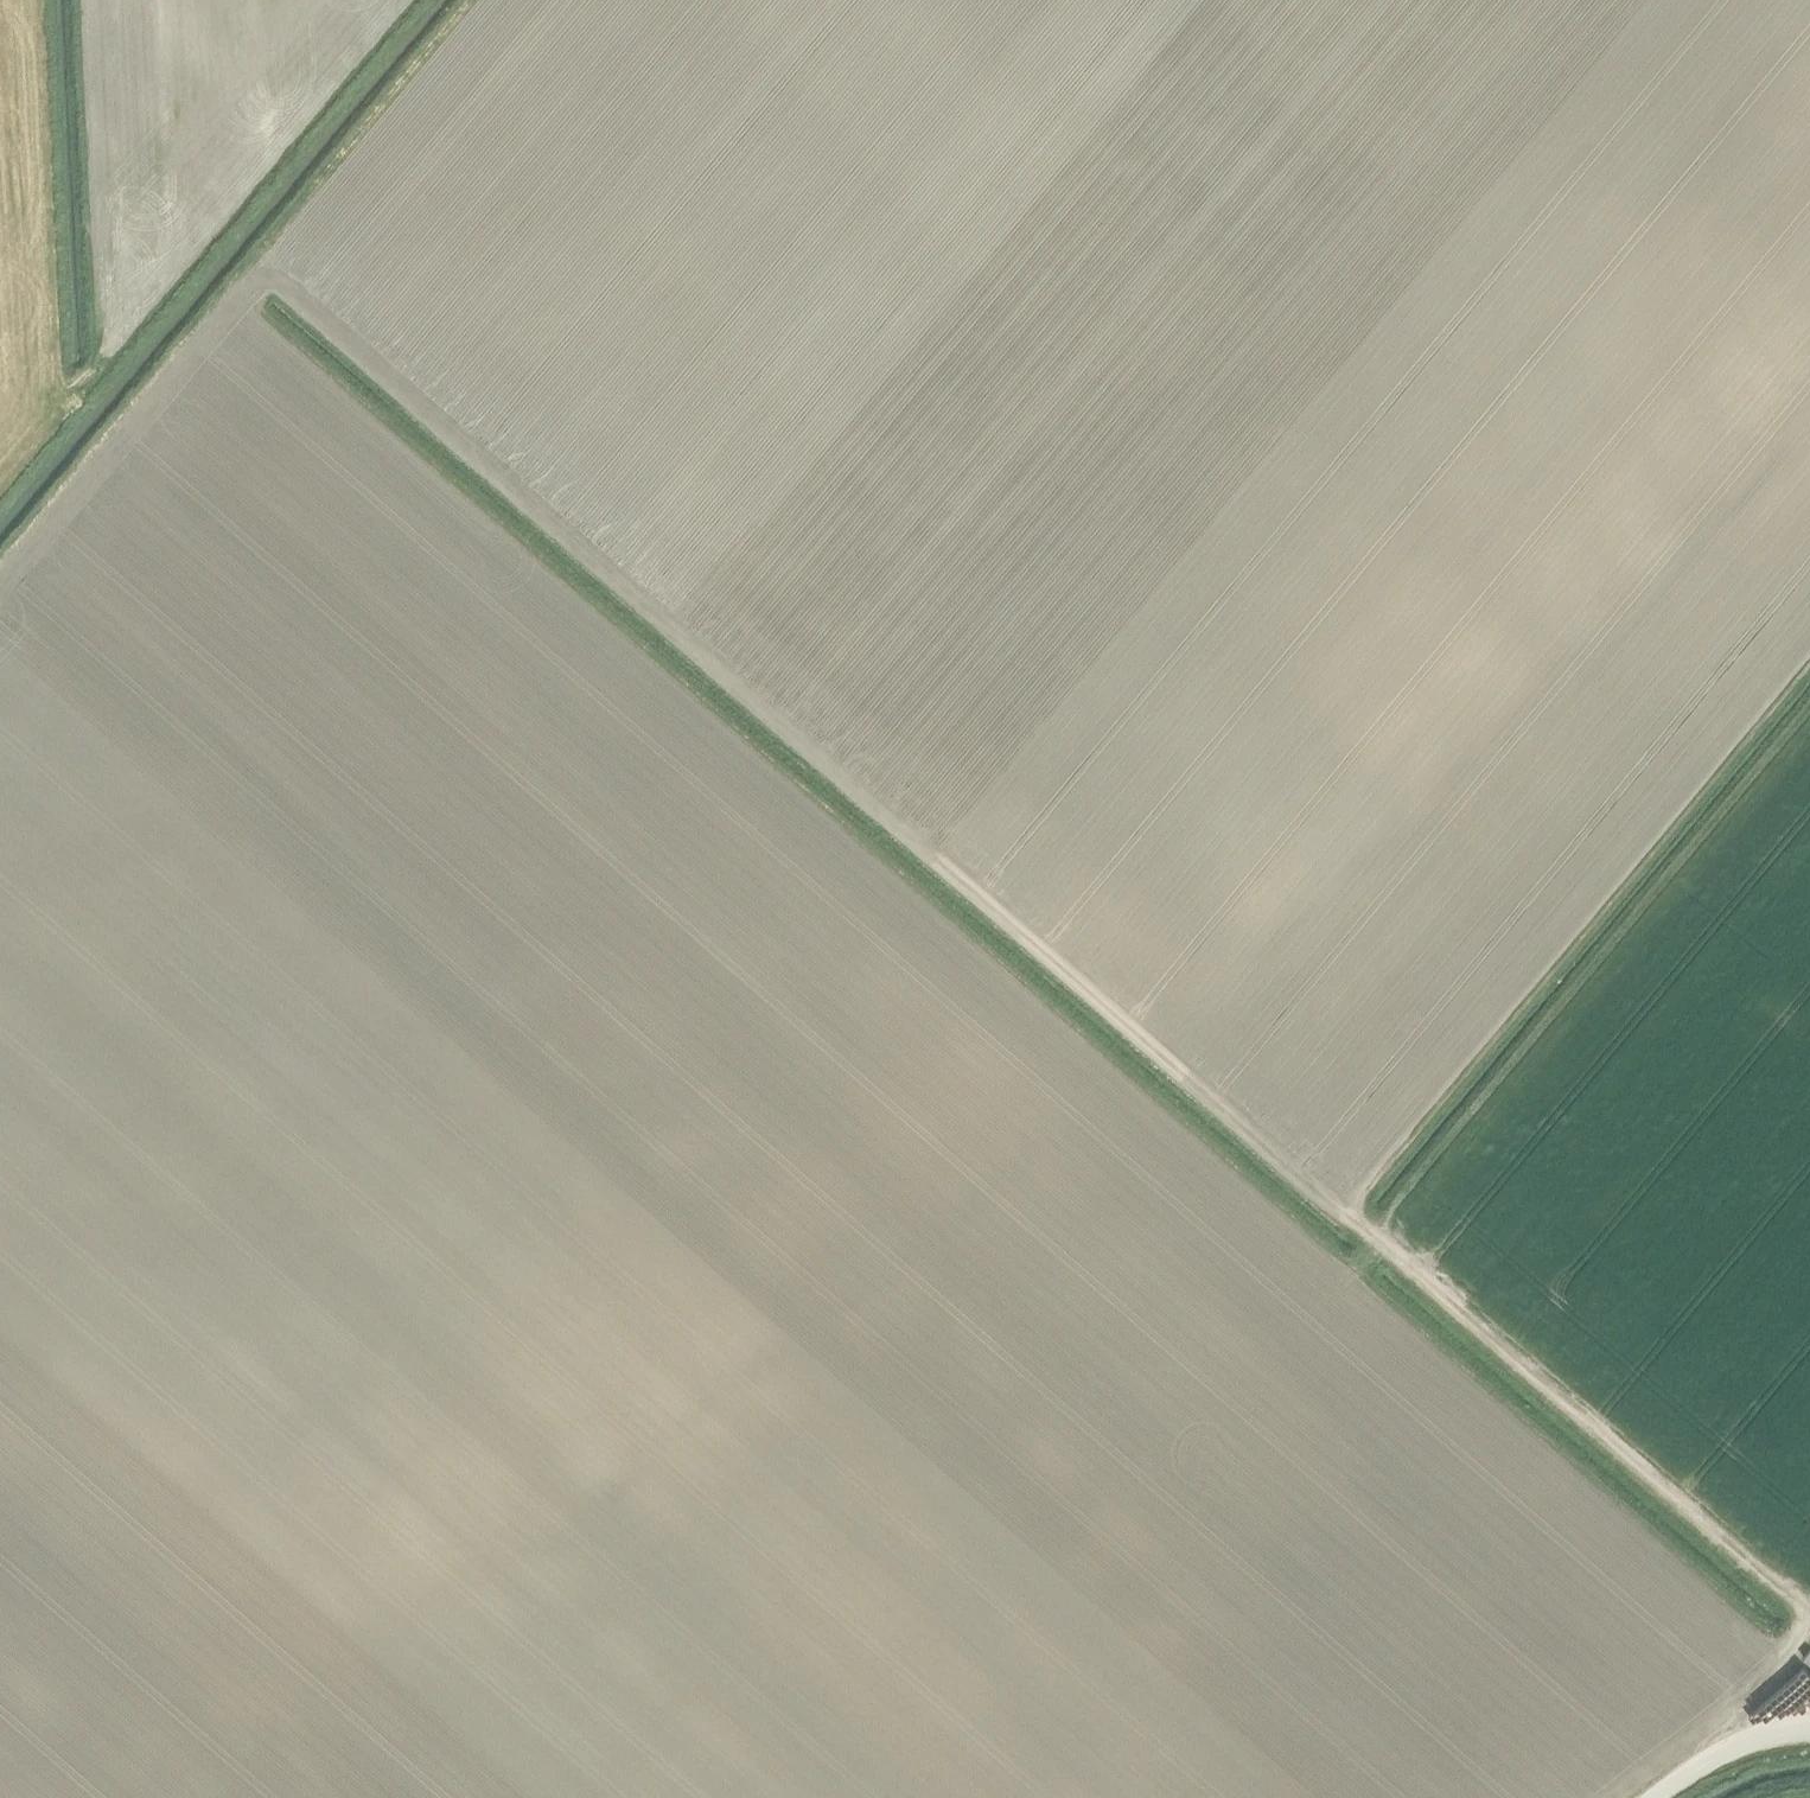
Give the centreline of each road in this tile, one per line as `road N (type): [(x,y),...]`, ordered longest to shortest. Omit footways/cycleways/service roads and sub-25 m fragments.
road 1 (unclassified): [(1660,1797),(1701,1767),(1764,1739),(1809,1732)]

